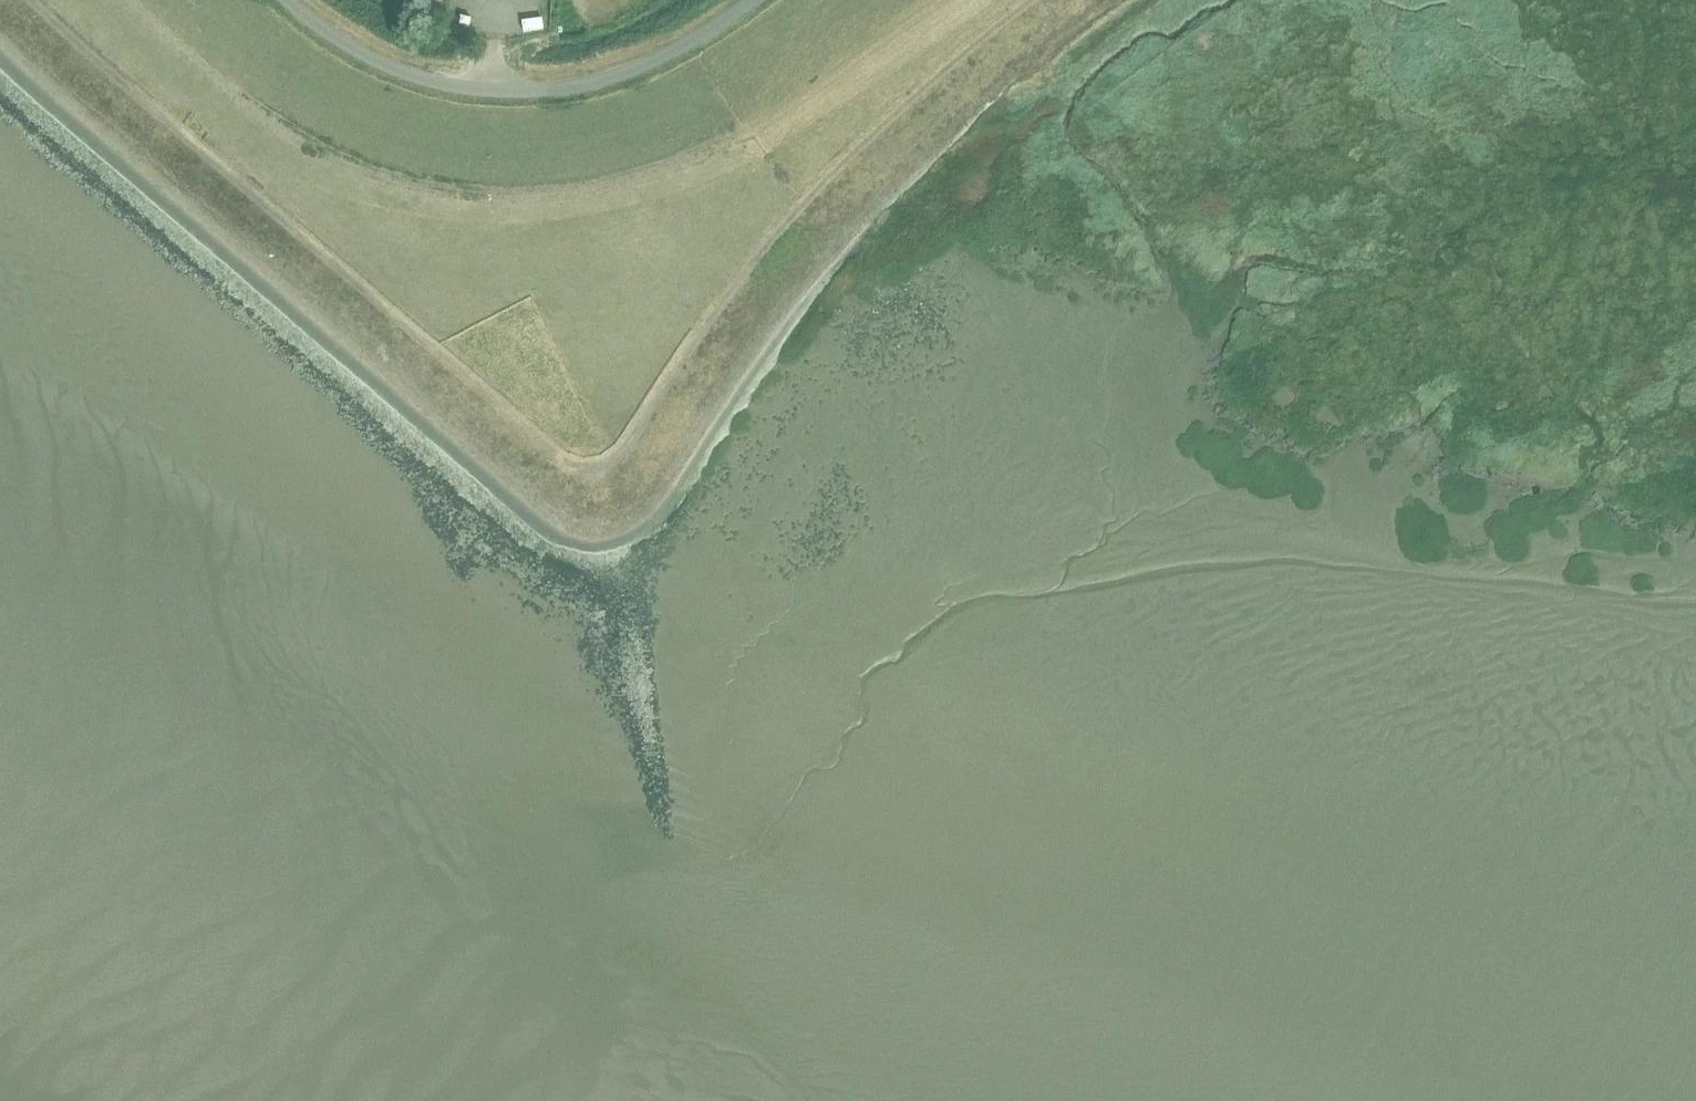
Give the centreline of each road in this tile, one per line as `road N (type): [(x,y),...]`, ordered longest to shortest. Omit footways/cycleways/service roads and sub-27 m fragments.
road 1 (unclassified): [(279,0),(422,85),(477,89),(569,88),(694,38),(748,0)]

